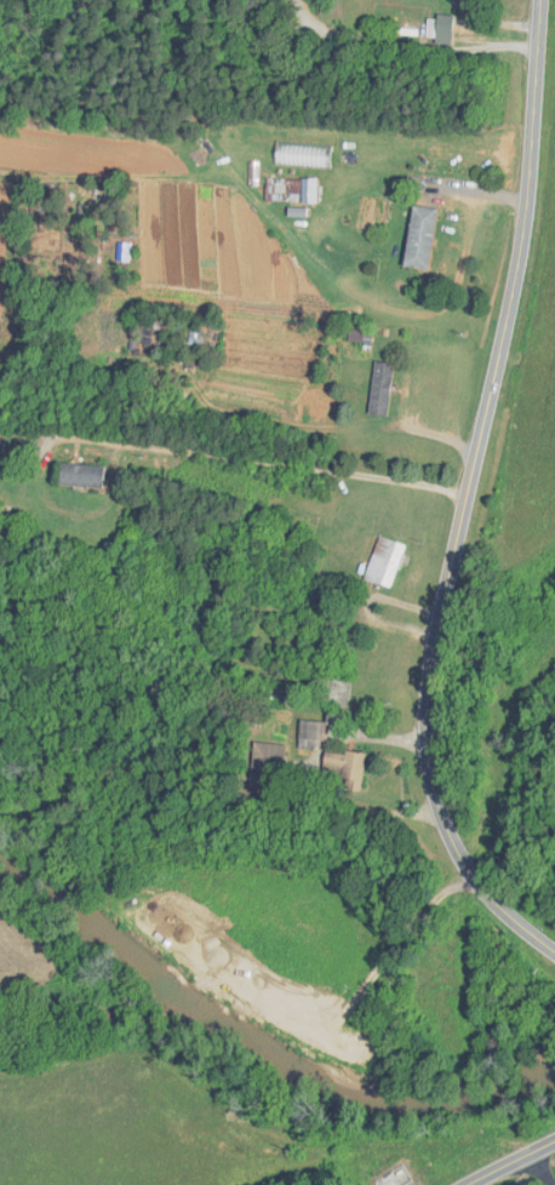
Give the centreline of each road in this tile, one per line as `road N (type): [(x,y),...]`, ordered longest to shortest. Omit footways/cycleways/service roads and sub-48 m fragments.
road 1 (residential): [(554,950),(502,909),(460,857),(434,788),(428,729),(436,637),(526,216),(541,0)]

